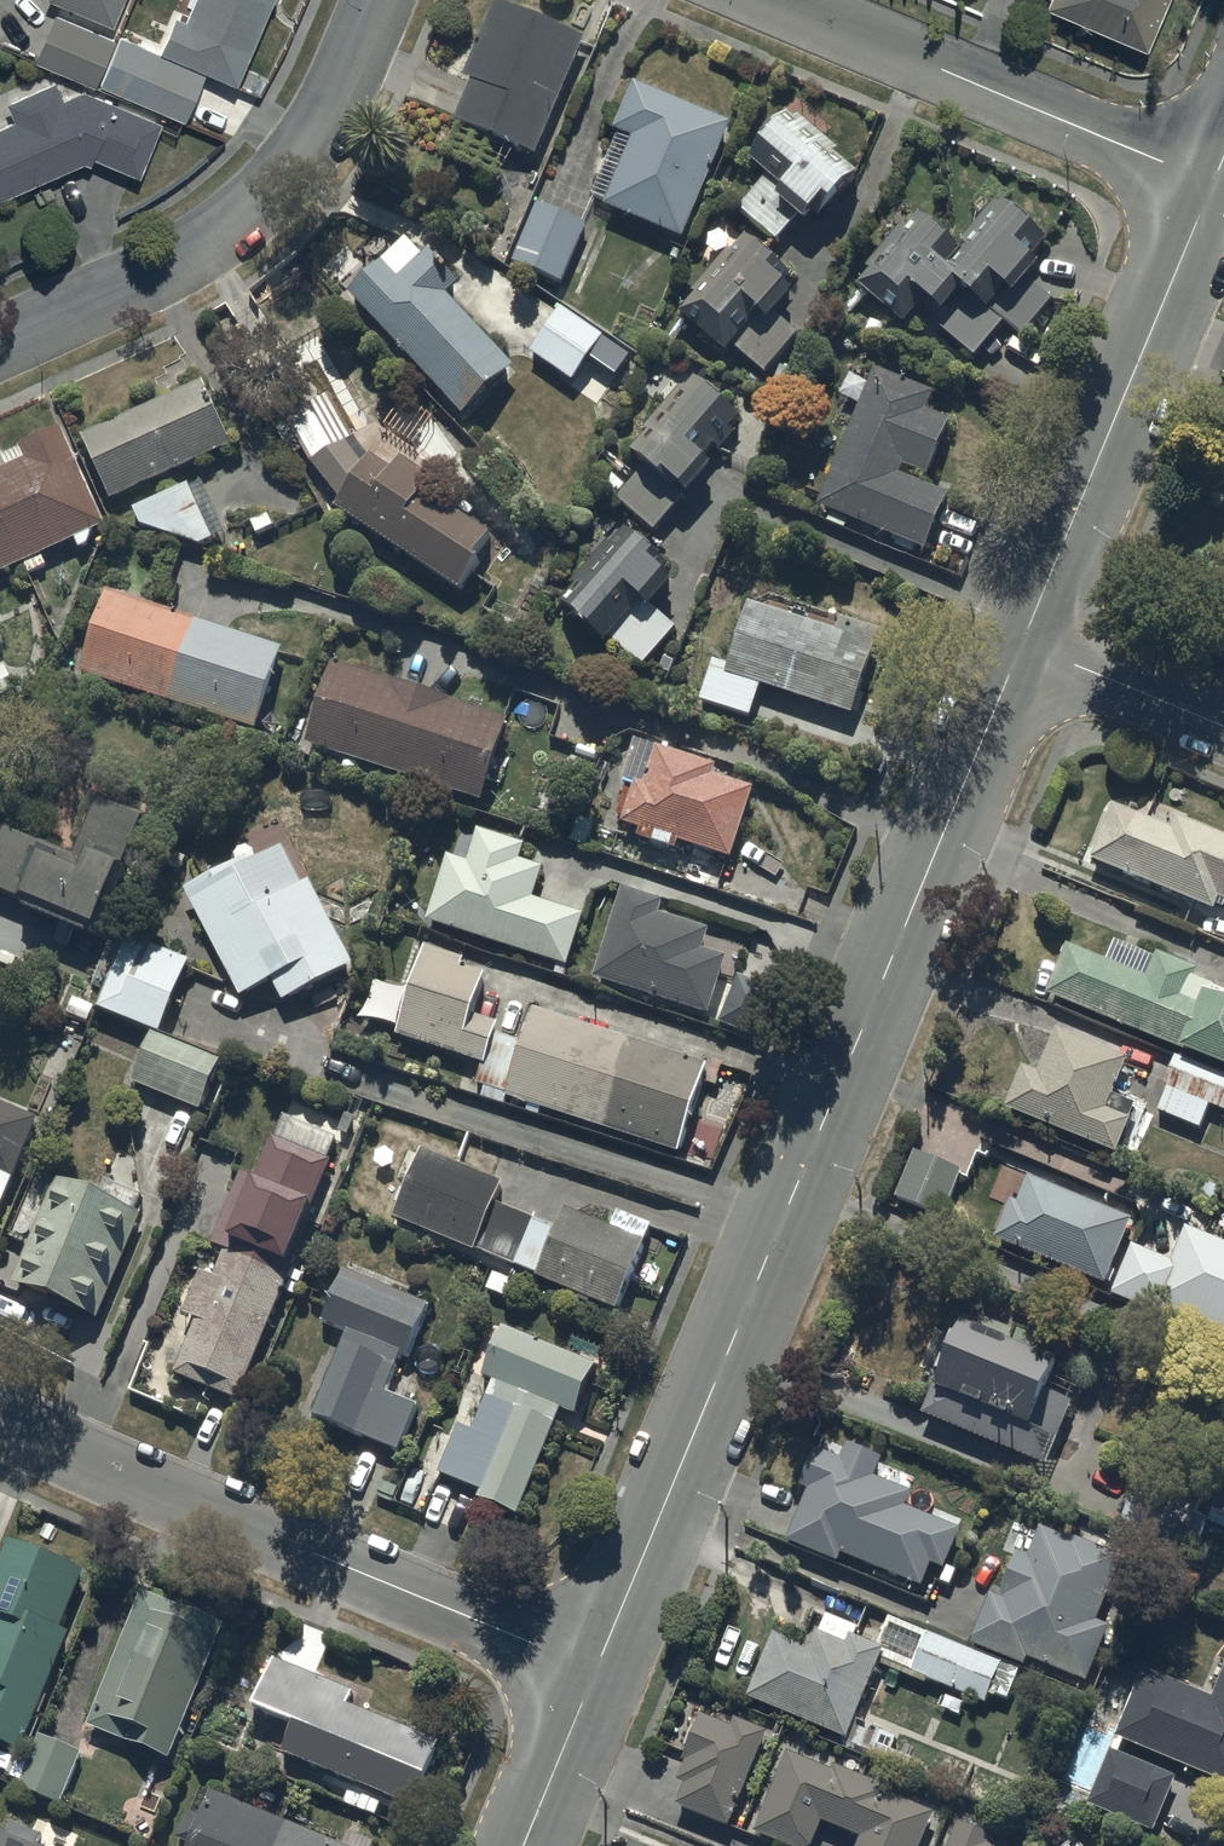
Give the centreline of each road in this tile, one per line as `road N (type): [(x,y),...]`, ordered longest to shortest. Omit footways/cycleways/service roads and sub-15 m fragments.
road 1 (tertiary): [(595,1671),(1020,649)]
road 2 (residential): [(0,1424),(595,1671)]
road 3 (residential): [(379,0),(337,98),(267,197),(164,271),(0,344)]
road 4 (tertiary): [(1020,649),(1213,185)]
road 5 (residential): [(775,0),(1213,185)]
road 6 (residential): [(1020,649),(1223,727)]
road 7 (tertiary): [(523,1845),(595,1671)]

